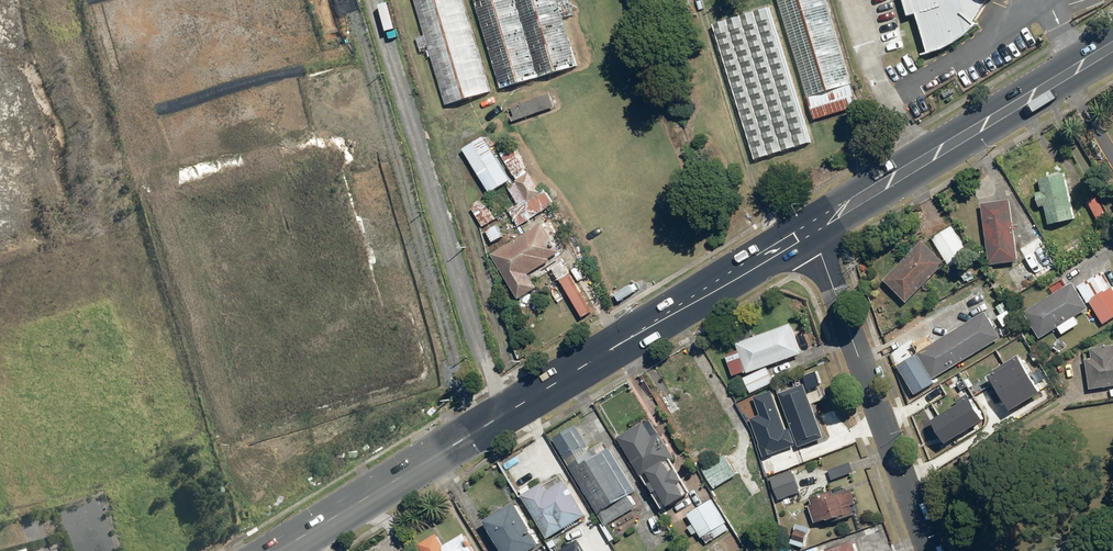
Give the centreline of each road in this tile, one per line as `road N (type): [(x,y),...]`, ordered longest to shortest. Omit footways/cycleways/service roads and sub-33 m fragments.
road 1 (secondary): [(281,550),(811,227)]
road 2 (secondary): [(811,227),(1112,49)]
road 3 (residential): [(931,550),(811,227)]
road 4 (unknown): [(62,0),(134,247)]
road 5 (unknown): [(0,490),(186,402)]
road 6 (unknown): [(0,287),(134,247)]

